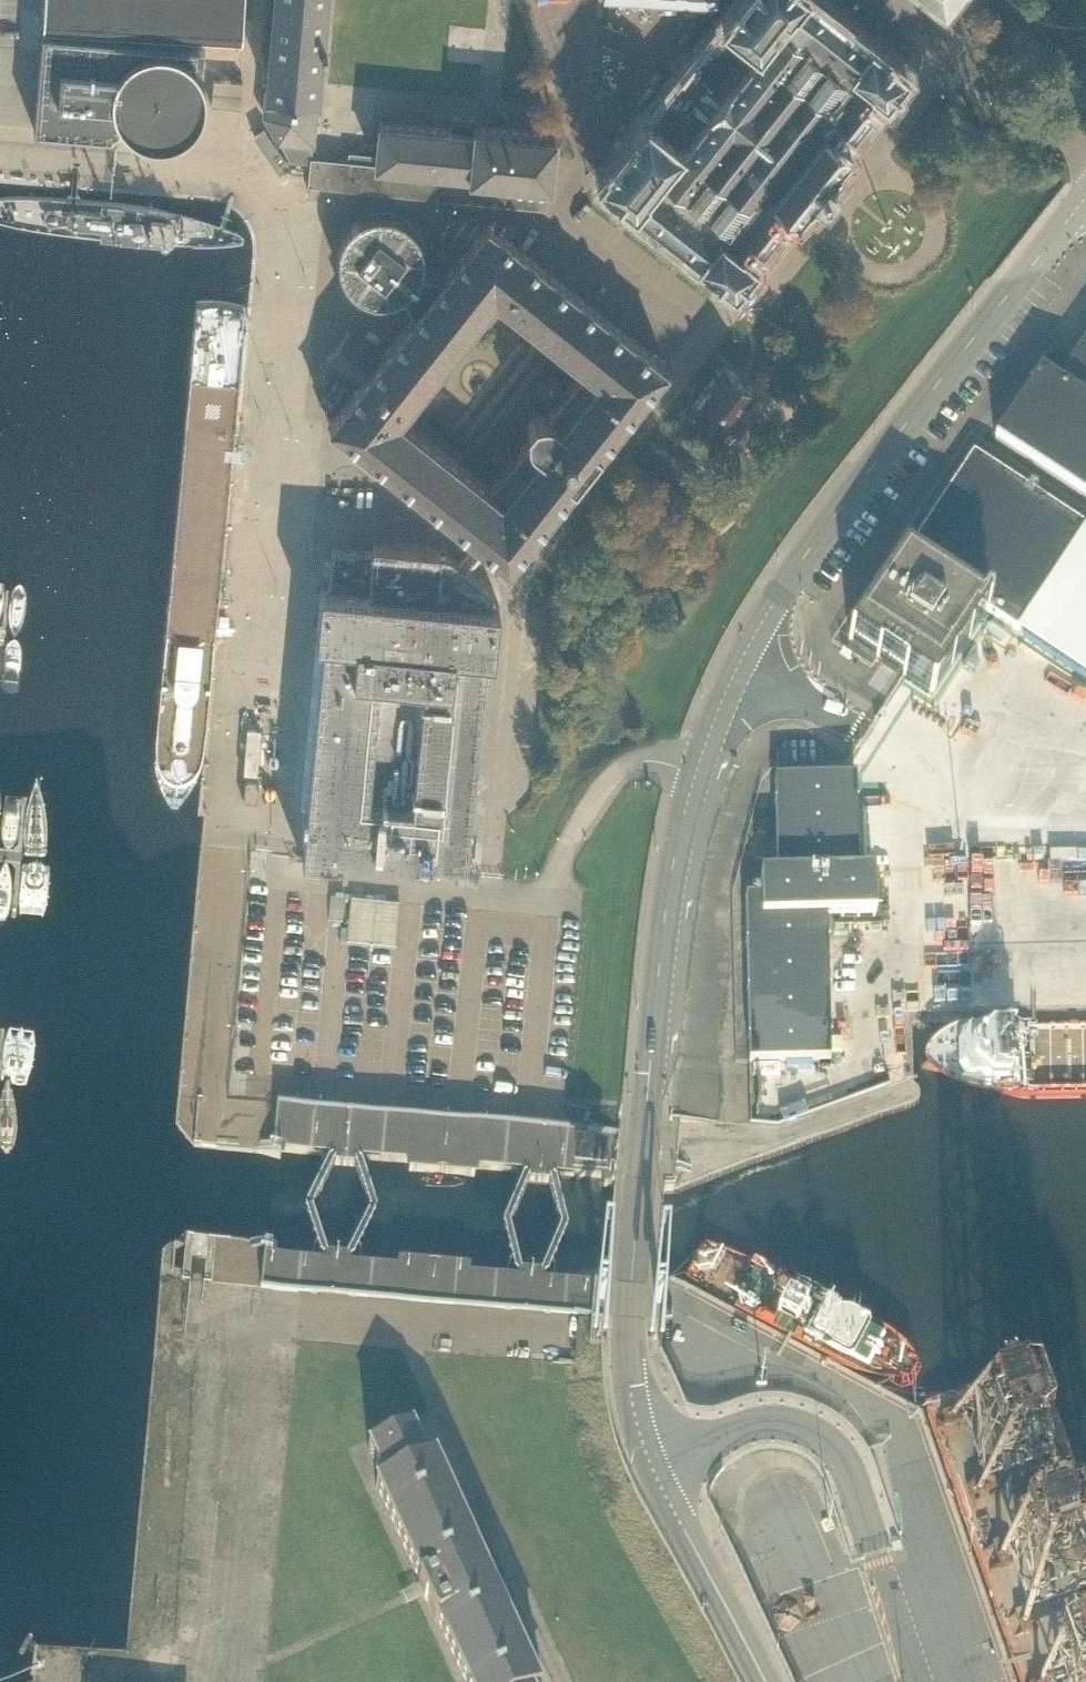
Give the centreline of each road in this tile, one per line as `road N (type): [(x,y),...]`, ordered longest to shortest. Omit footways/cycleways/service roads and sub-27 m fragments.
road 1 (tertiary): [(765,1681),(650,1464),(632,1400),(628,1335),(649,1086)]
road 2 (tertiary): [(743,661),(805,559),(1085,198)]
road 3 (unclassified): [(649,1086),(673,1054),(697,866),(733,739),(785,712),(857,727)]
road 4 (tertiary): [(649,1086),(677,848),(712,729),(743,661)]
road 5 (unclassified): [(743,661),(857,727)]

